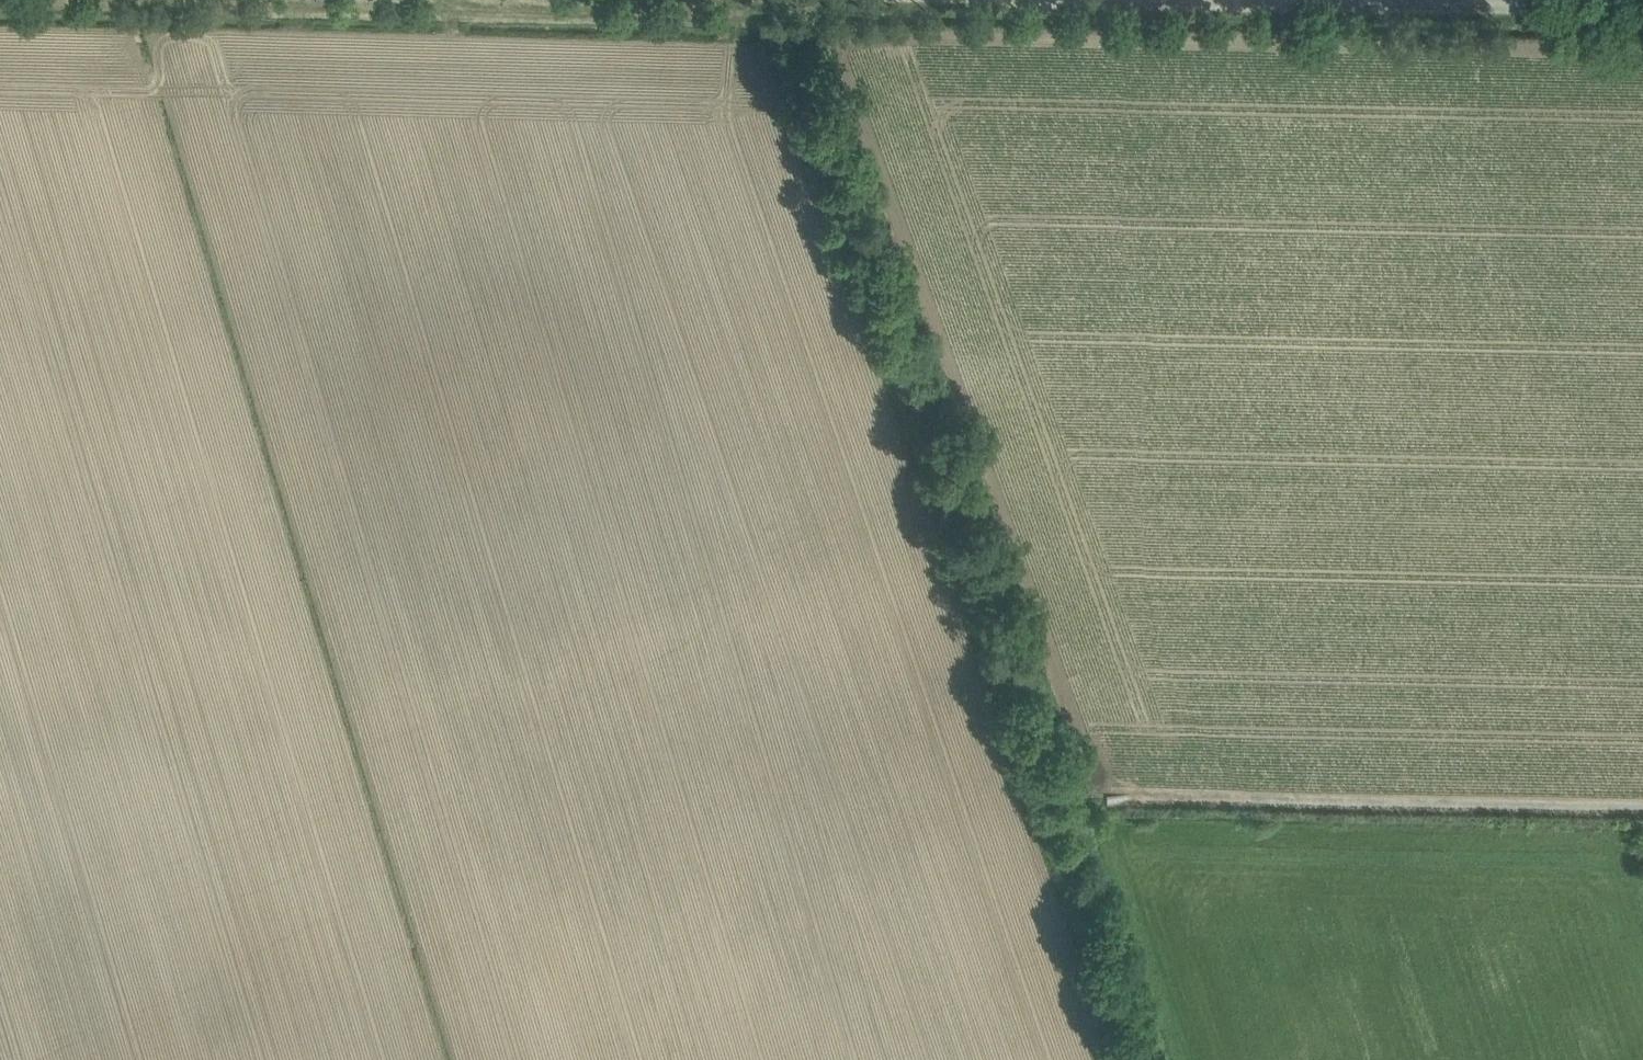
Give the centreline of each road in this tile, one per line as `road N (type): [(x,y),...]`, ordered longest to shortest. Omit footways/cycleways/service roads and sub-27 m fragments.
road 1 (unclassified): [(1642,5),(1370,0)]

